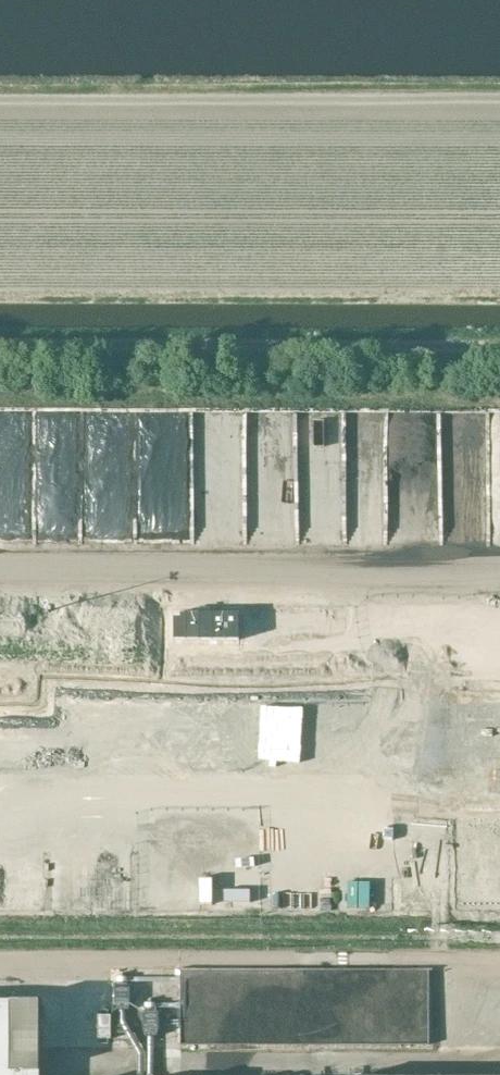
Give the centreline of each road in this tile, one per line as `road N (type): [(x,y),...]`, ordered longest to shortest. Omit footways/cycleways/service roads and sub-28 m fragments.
road 1 (track): [(499,345),(0,346)]

